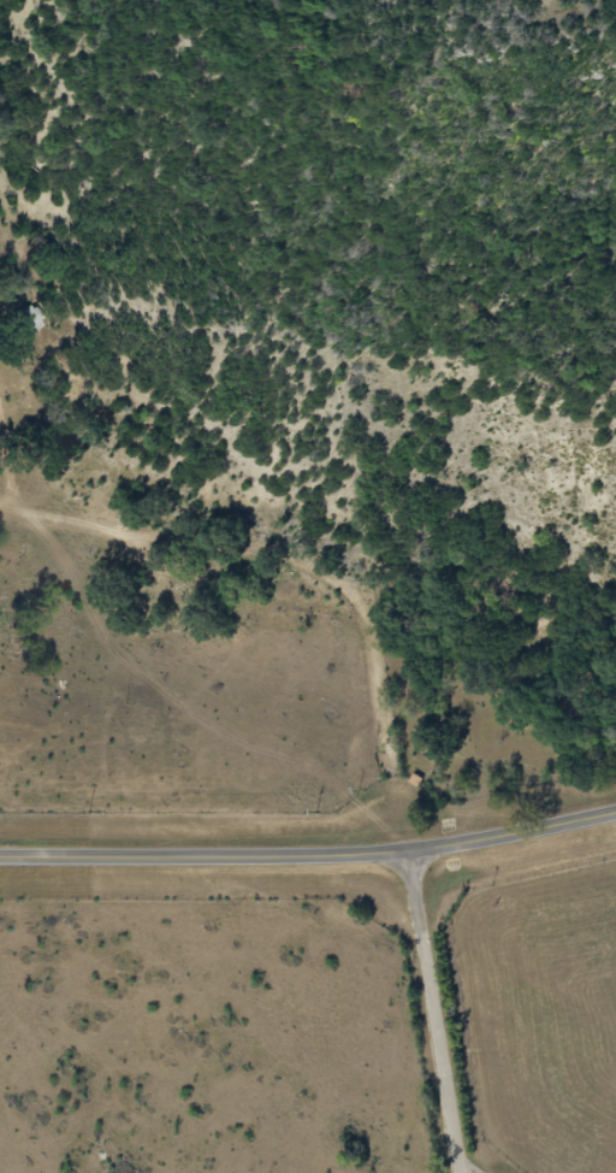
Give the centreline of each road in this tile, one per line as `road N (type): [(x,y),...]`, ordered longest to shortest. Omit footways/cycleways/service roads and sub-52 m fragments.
road 1 (secondary): [(0,855),(410,849),(615,810)]
road 2 (residential): [(279,561),(325,462),(427,342),(527,242),(615,180)]
road 3 (residential): [(410,849),(365,606),(344,586),(279,561)]
road 4 (residential): [(472,1172),(410,849)]
road 5 (residential): [(279,561),(0,513)]

